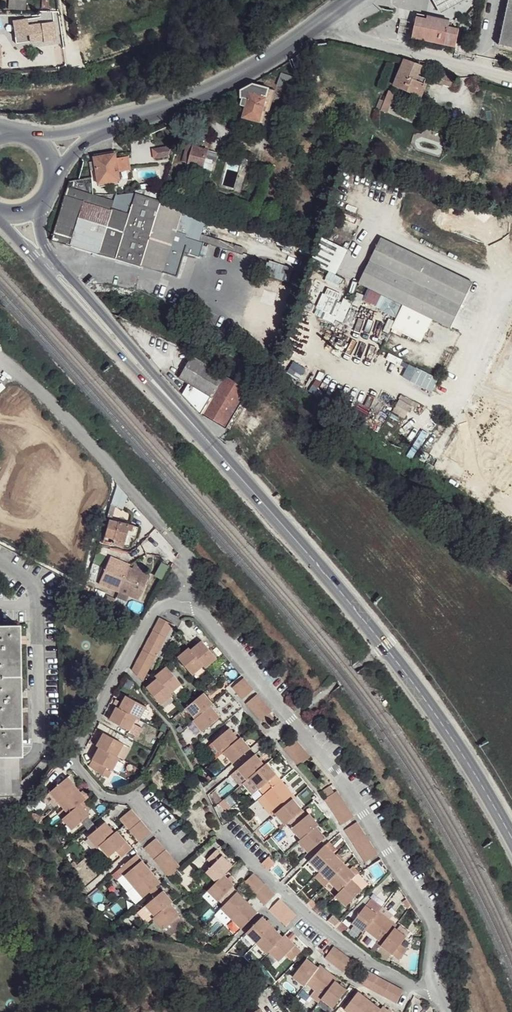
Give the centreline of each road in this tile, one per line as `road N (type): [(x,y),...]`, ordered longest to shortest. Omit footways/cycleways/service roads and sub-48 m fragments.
road 1 (secondary): [(43,252),(384,645),(511,841)]
road 2 (residential): [(446,1011),(430,968),(431,918),(292,720),(207,618),(185,607)]
road 3 (unclassified): [(0,364),(16,369),(76,426),(183,549),(193,570),(185,607)]
road 4 (secondary): [(84,135),(260,65),(316,24)]
road 5 (unclassified): [(316,24),(511,78)]

